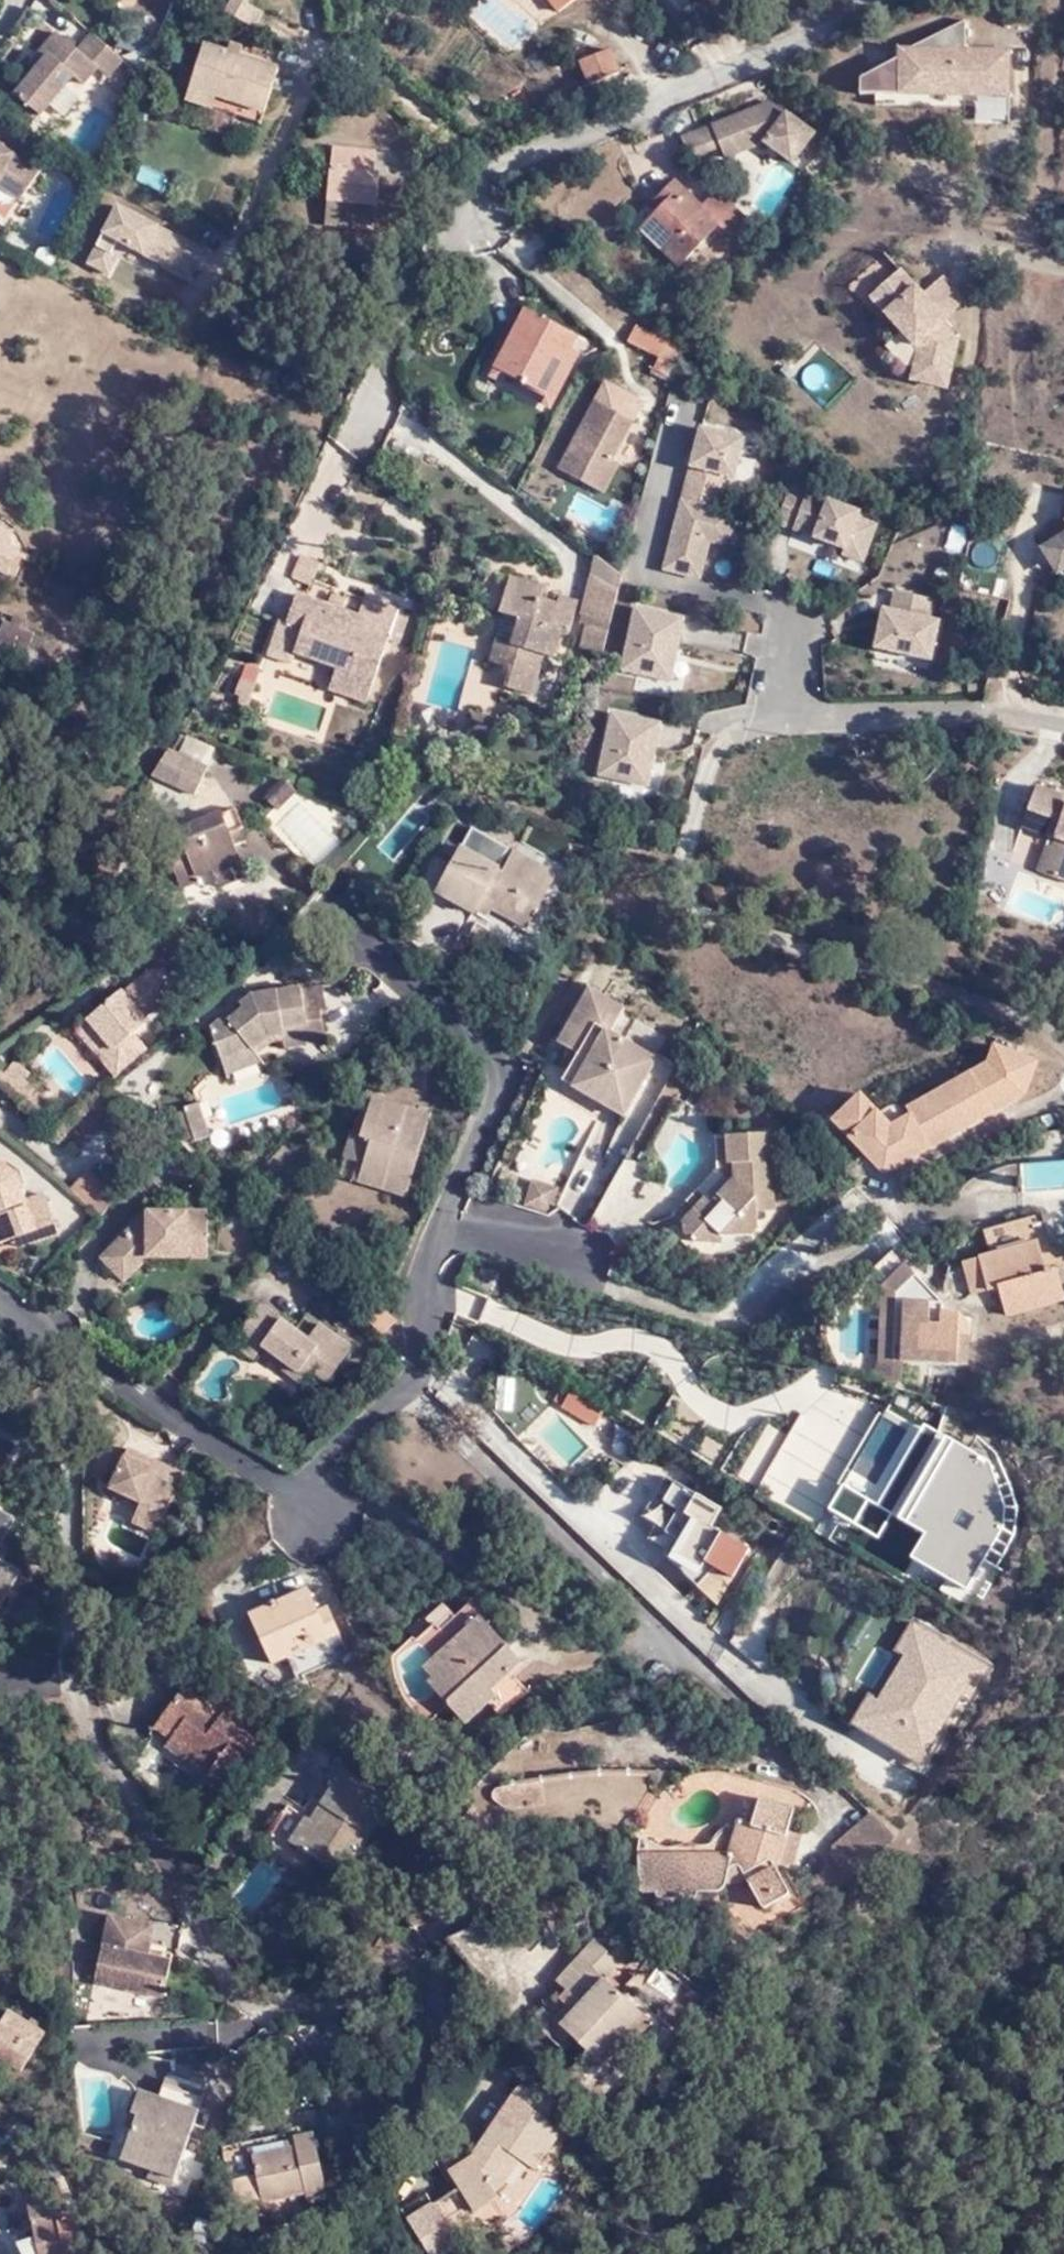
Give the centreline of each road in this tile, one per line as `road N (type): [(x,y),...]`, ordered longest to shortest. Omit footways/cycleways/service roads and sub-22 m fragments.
road 1 (track): [(1063,266),(943,231),(901,227),(870,233),(829,258)]

